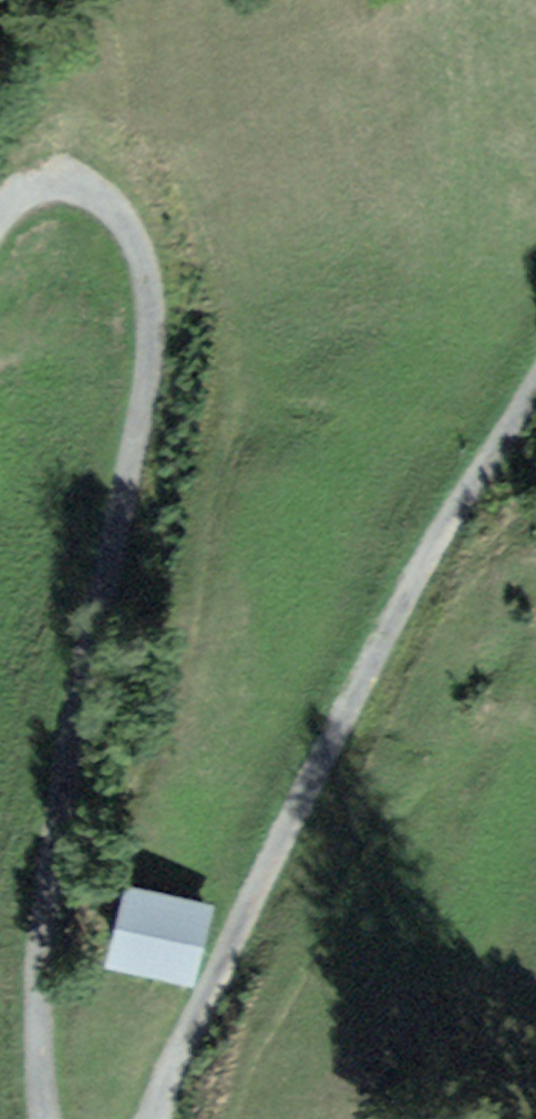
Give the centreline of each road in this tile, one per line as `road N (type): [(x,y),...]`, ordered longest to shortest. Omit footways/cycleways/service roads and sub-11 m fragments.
road 1 (track): [(44,1118),(27,969),(100,681),(144,430),(147,261),(82,189),(23,198),(0,238)]
road 2 (track): [(535,395),(442,531),(153,1118)]

